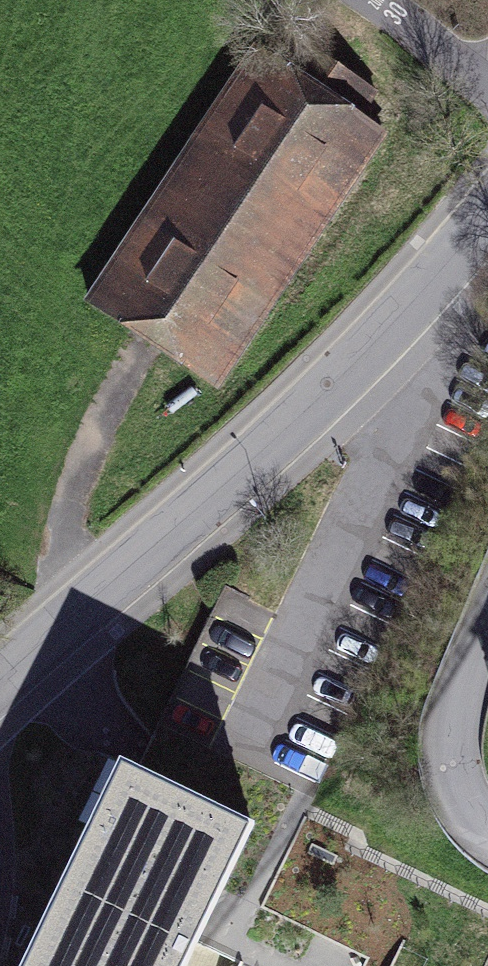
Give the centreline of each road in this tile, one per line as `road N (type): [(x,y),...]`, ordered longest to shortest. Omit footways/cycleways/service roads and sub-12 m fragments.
road 1 (residential): [(0,682),(411,308),(487,212)]
road 2 (residential): [(487,670),(463,738),(467,806),(487,826)]
road 3 (residential): [(487,87),(371,0)]

